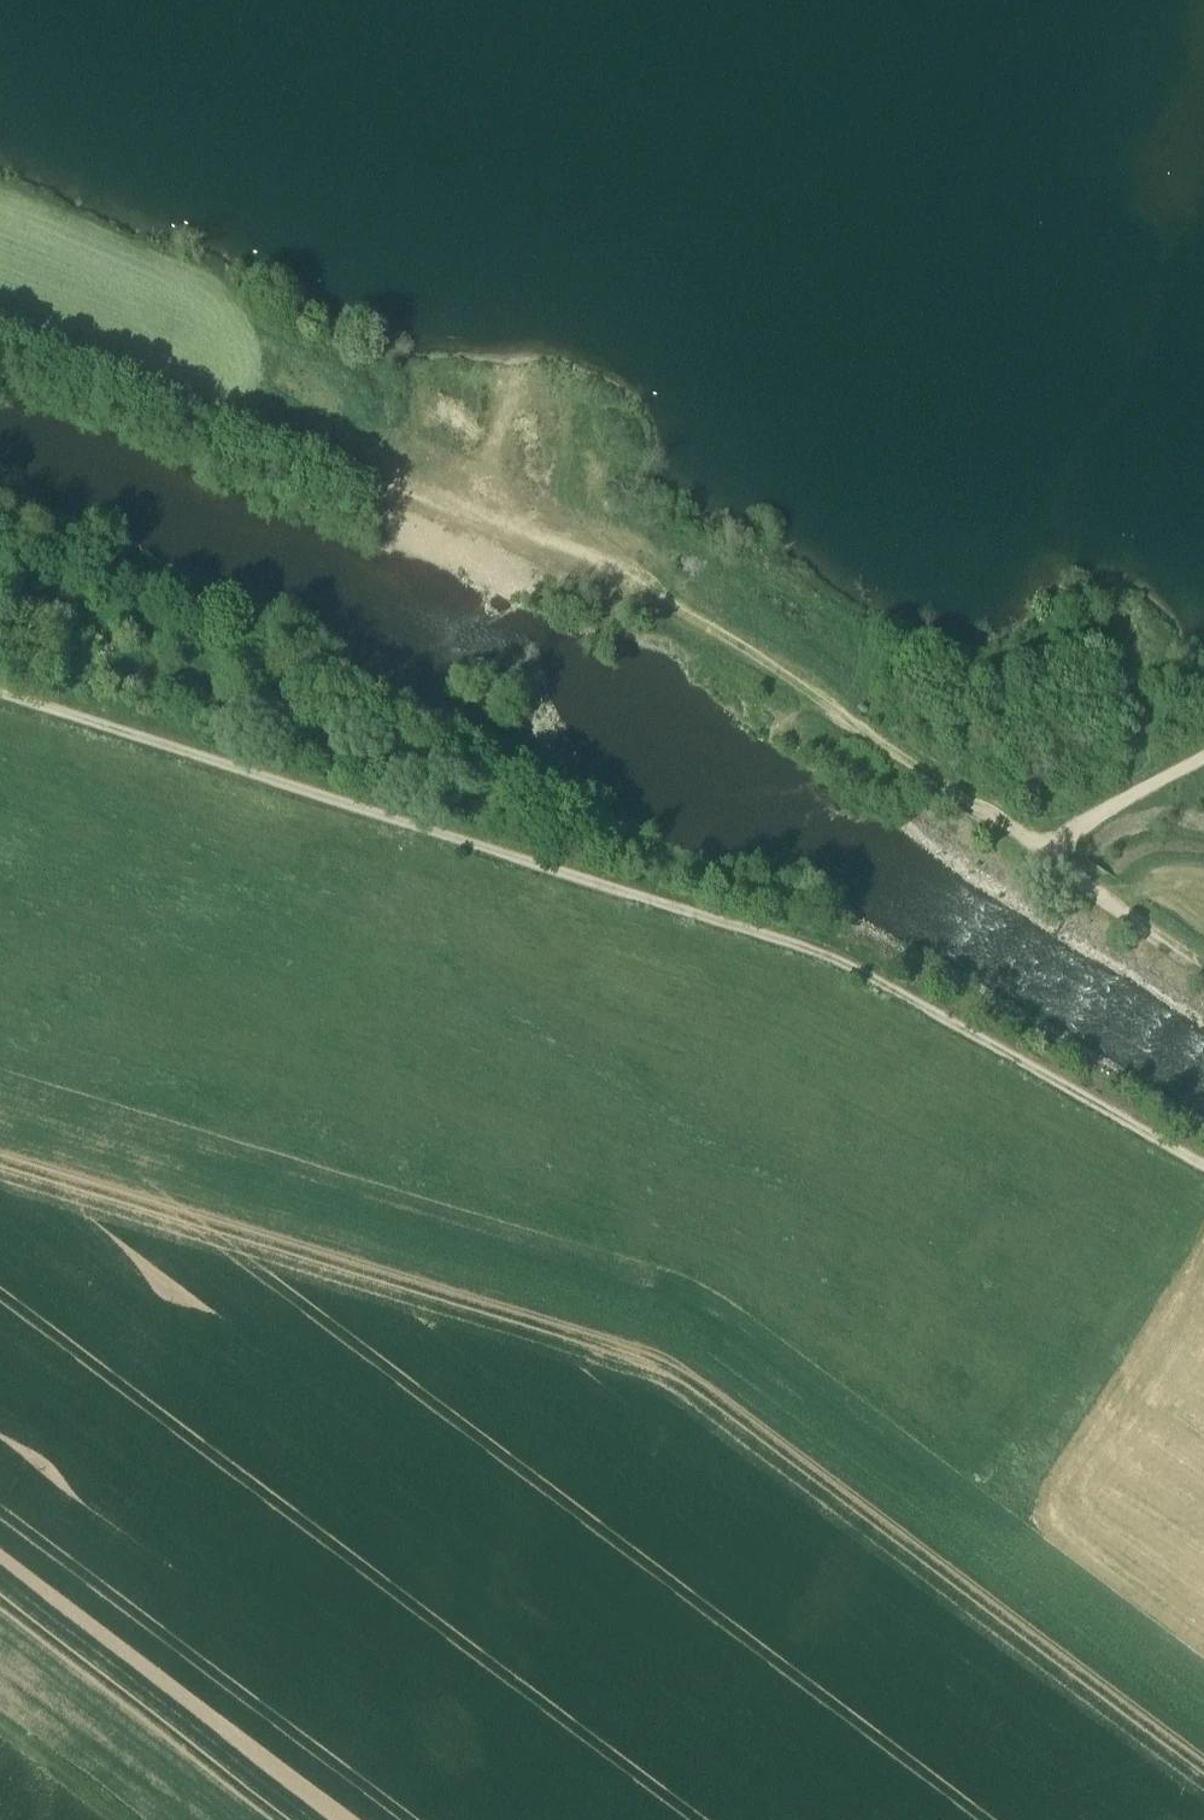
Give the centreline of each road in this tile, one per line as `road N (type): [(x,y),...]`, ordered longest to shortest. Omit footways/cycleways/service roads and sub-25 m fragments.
road 1 (track): [(0,710),(851,967),(1203,1173)]
road 2 (track): [(1045,848),(1203,762)]
road 3 (track): [(0,1729),(117,1819)]

